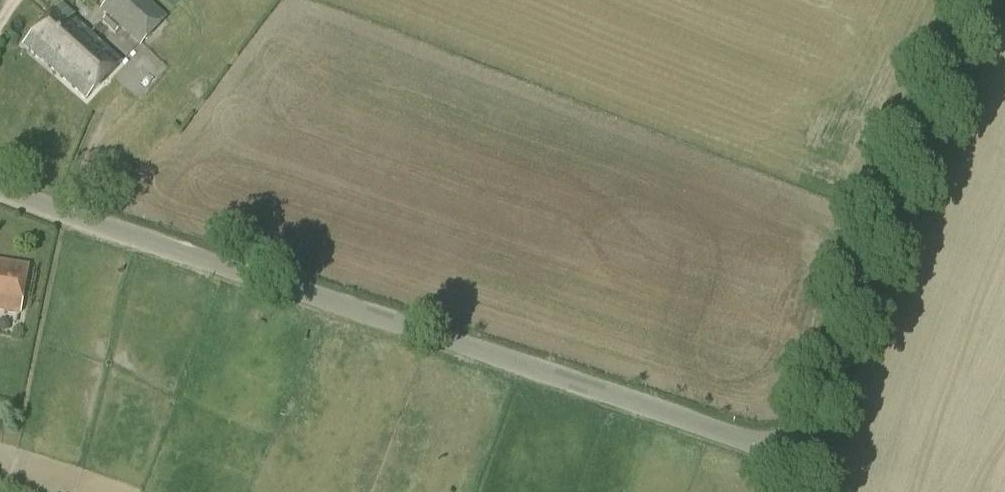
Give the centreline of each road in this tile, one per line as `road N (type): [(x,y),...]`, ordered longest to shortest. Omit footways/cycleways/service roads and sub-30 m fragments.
road 1 (tertiary): [(0,184),(796,460)]
road 2 (tertiary): [(796,460),(904,176),(985,0)]

